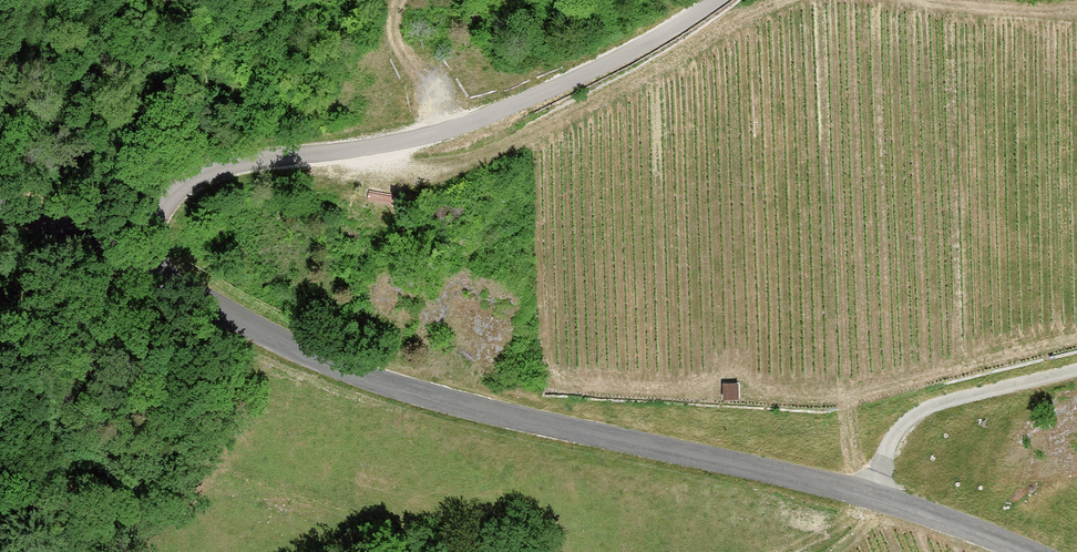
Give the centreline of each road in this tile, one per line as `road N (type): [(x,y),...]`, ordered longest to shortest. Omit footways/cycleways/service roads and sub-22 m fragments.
road 1 (unclassified): [(0,210),(74,232),(260,329),(385,379),(869,496),(1032,551)]
road 2 (track): [(714,0),(588,74),(471,125),(384,148),(222,168),(186,186),(164,210),(148,269)]
road 3 (track): [(869,496),(893,437),(930,407),(1076,371)]

